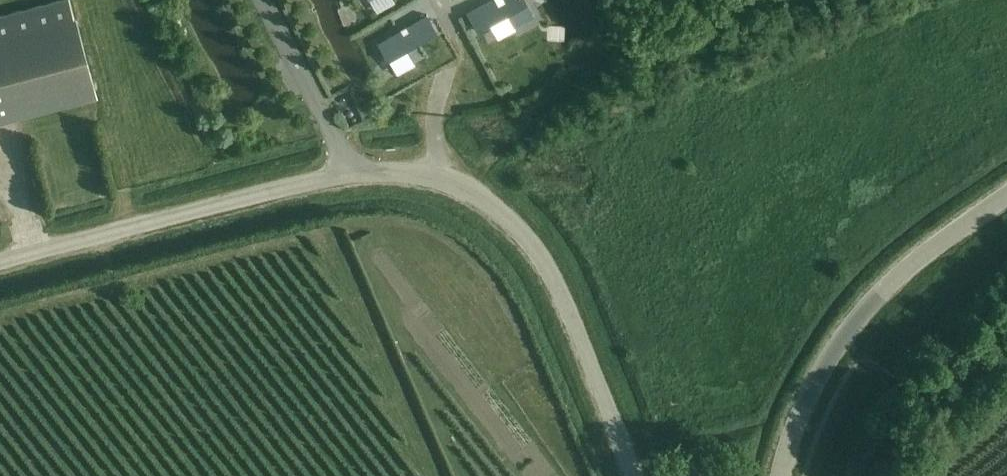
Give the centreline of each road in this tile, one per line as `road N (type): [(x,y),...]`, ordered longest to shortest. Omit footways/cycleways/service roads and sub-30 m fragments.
road 1 (unclassified): [(428,173),(463,185),(520,228),(545,262),(571,307),(636,475)]
road 2 (secondary): [(781,475),(802,403),(850,329),(1006,197)]
road 3 (unclassified): [(0,258),(340,173)]
road 4 (residential): [(263,0),(333,133),(340,173)]
road 5 (residential): [(428,173),(451,33),(442,0)]

